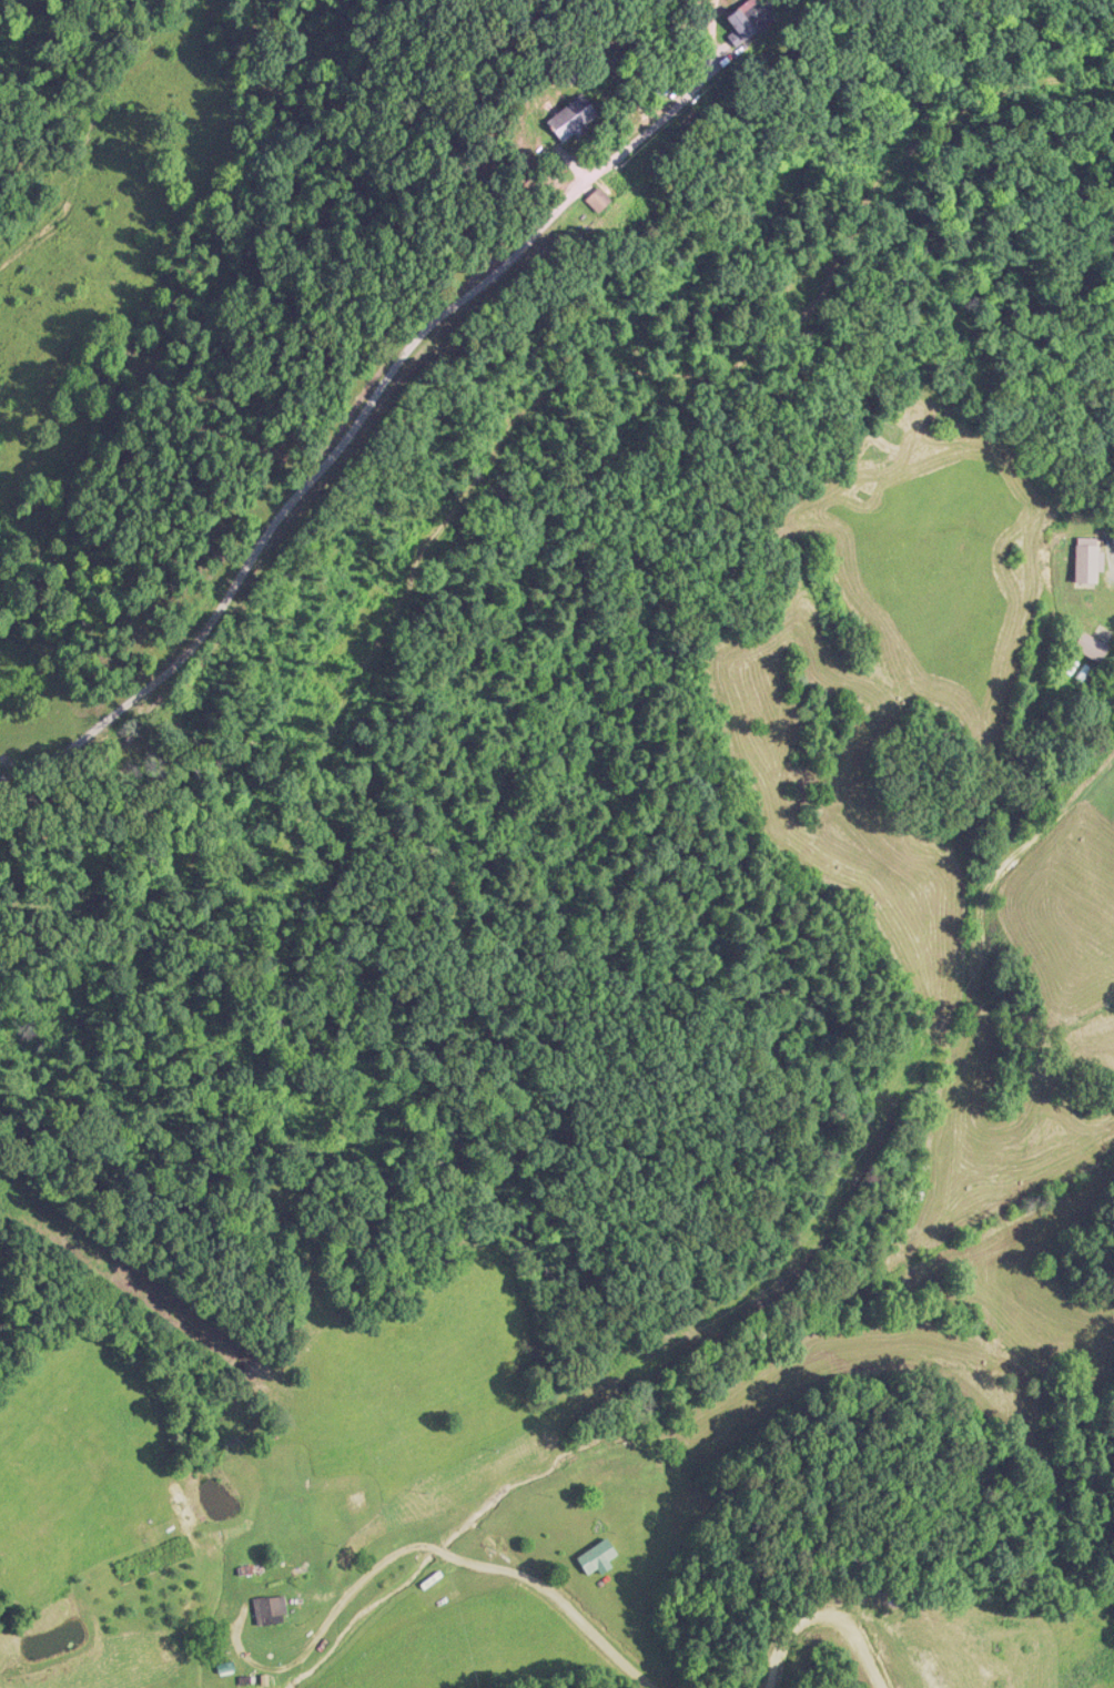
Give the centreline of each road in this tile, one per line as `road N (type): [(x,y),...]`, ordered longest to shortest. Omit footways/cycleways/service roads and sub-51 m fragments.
road 1 (residential): [(101,1534),(203,1522),(336,1588),(505,1473),(735,1473),(824,1394),(975,1340),(994,1315),(952,1177),(958,1049),(988,923),(1113,758)]
road 2 (track): [(0,732),(34,729),(138,668),(343,450),(450,299),(668,63),(701,0)]

